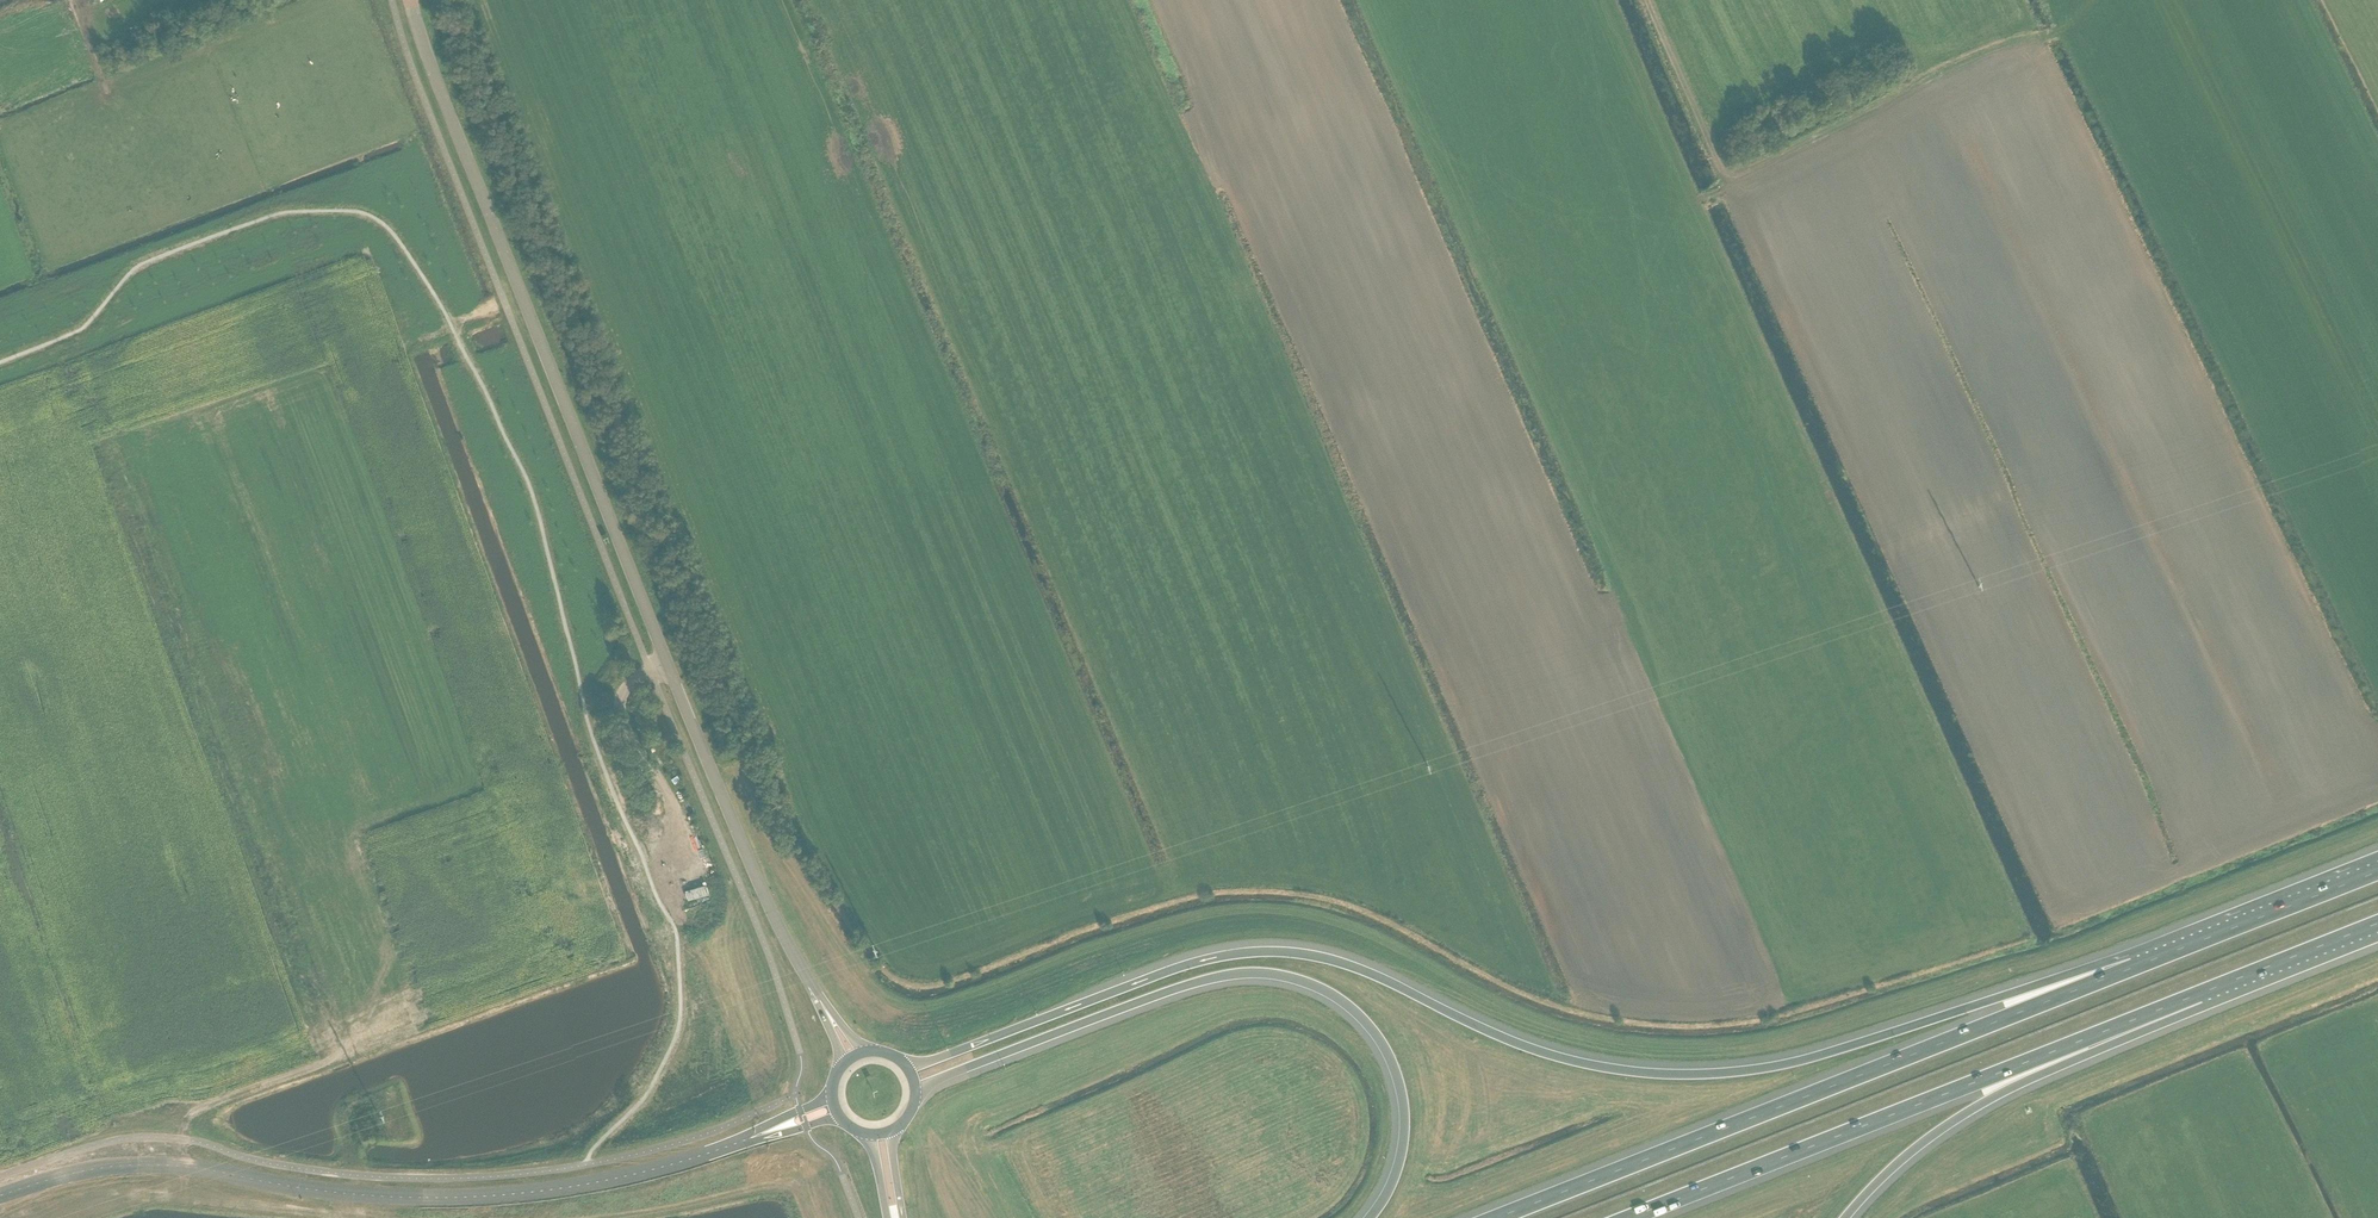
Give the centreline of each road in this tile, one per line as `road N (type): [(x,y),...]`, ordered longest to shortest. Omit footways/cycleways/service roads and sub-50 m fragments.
road 1 (motorway): [(2134,967),(2002,997),(1797,1061),(1661,1073),(1583,1062),(1510,1040),(1338,961),(1253,950),(1198,960),(905,1064)]
road 2 (tertiary): [(826,1010),(753,871),(667,664),(410,0)]
road 3 (unclassified): [(762,1137),(643,1174),(502,1196),(360,1195),(144,1165),(90,1170),(0,1196)]
road 4 (motorway): [(916,1095),(1164,991),(1231,973),(1296,978),(1358,1012),(1396,1069),(1404,1142),(1397,1172),(1369,1217)]
road 5 (motorway): [(2134,967),(1492,1217)]
road 6 (motorway): [(1626,1217),(2199,994)]
road 7 (motorway): [(1845,1217),(1947,1125),(2199,994)]
road 8 (motorway): [(2377,871),(2134,967)]
road 9 (motorway): [(2199,994),(2377,923)]

